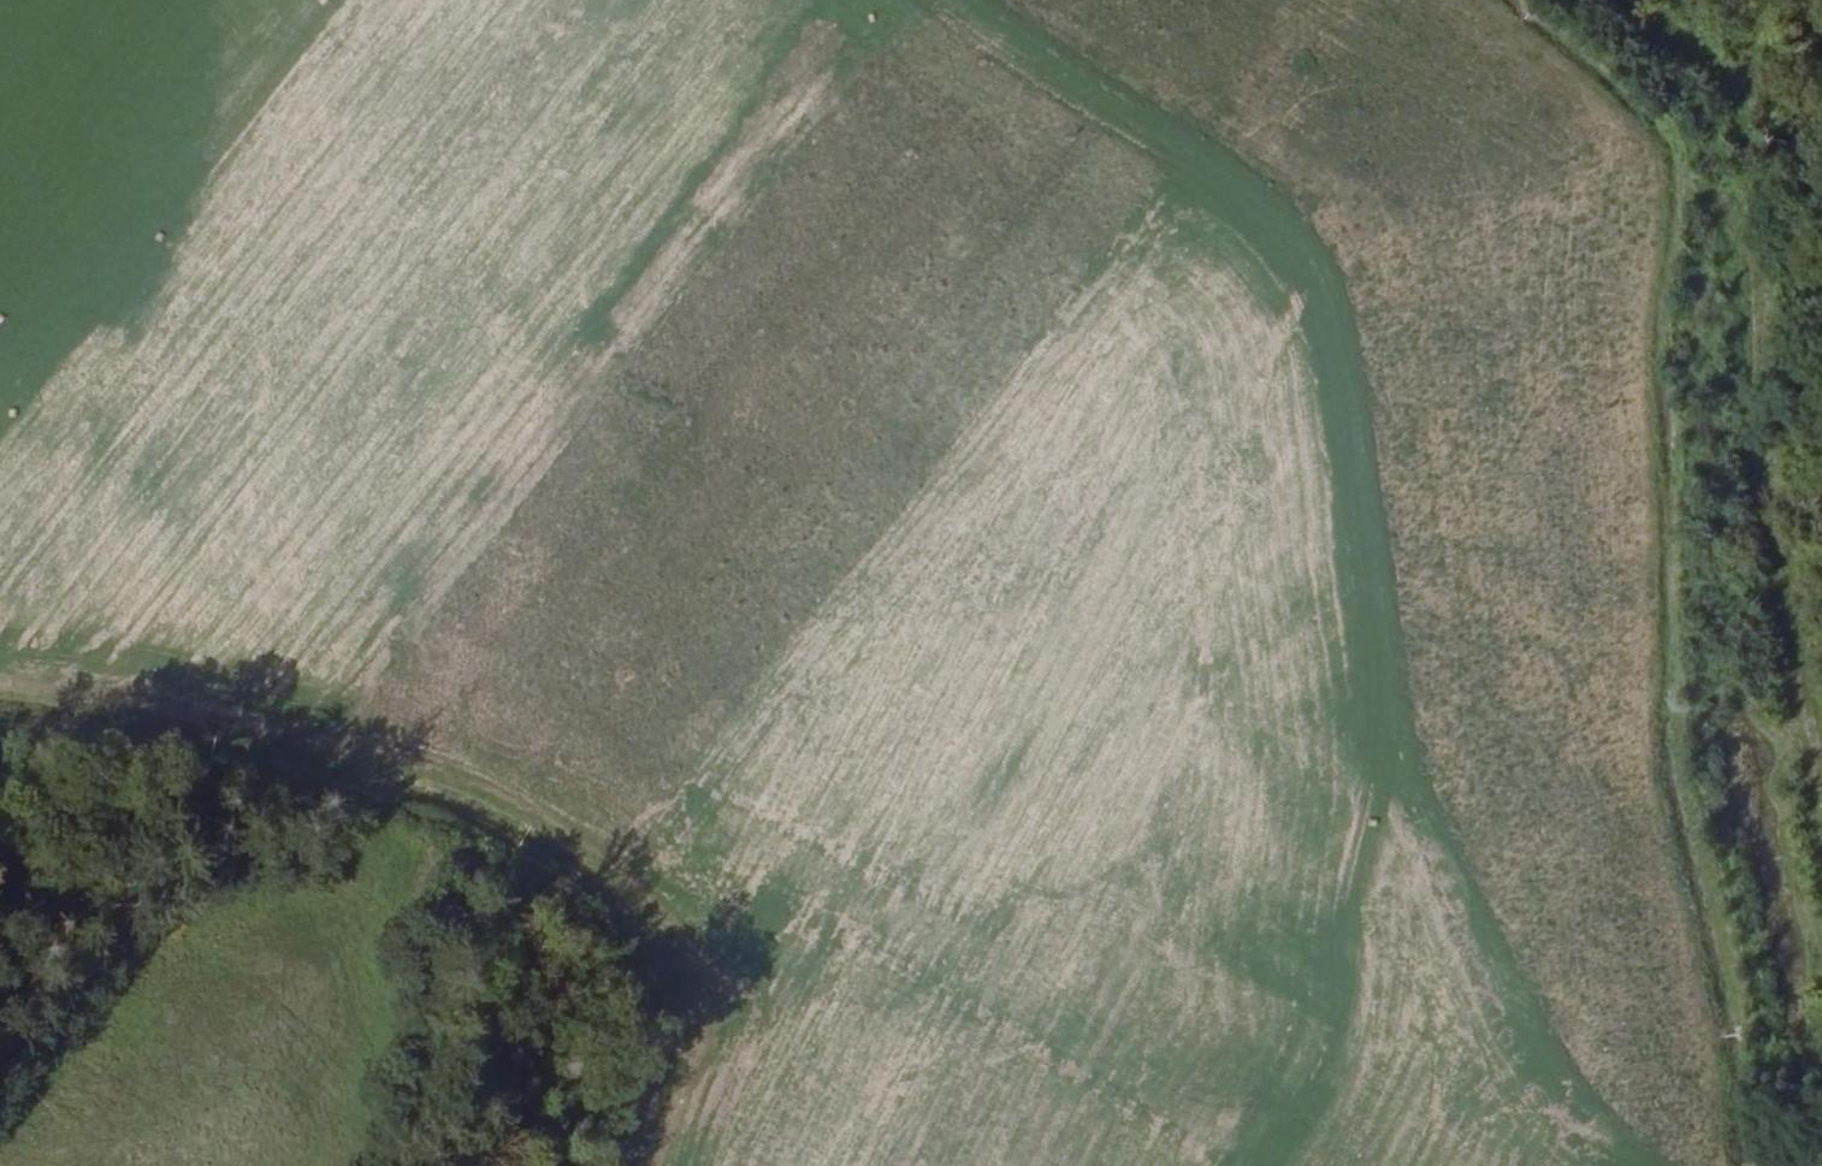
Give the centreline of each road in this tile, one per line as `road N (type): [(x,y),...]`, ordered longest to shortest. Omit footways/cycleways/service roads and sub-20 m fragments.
road 1 (track): [(899,1165),(1007,1038),(1035,960),(1048,870),(1039,797),(986,708),(660,337),(618,303),(333,196),(236,130),(154,46),(129,0)]
road 2 (track): [(1821,784),(1764,463)]

